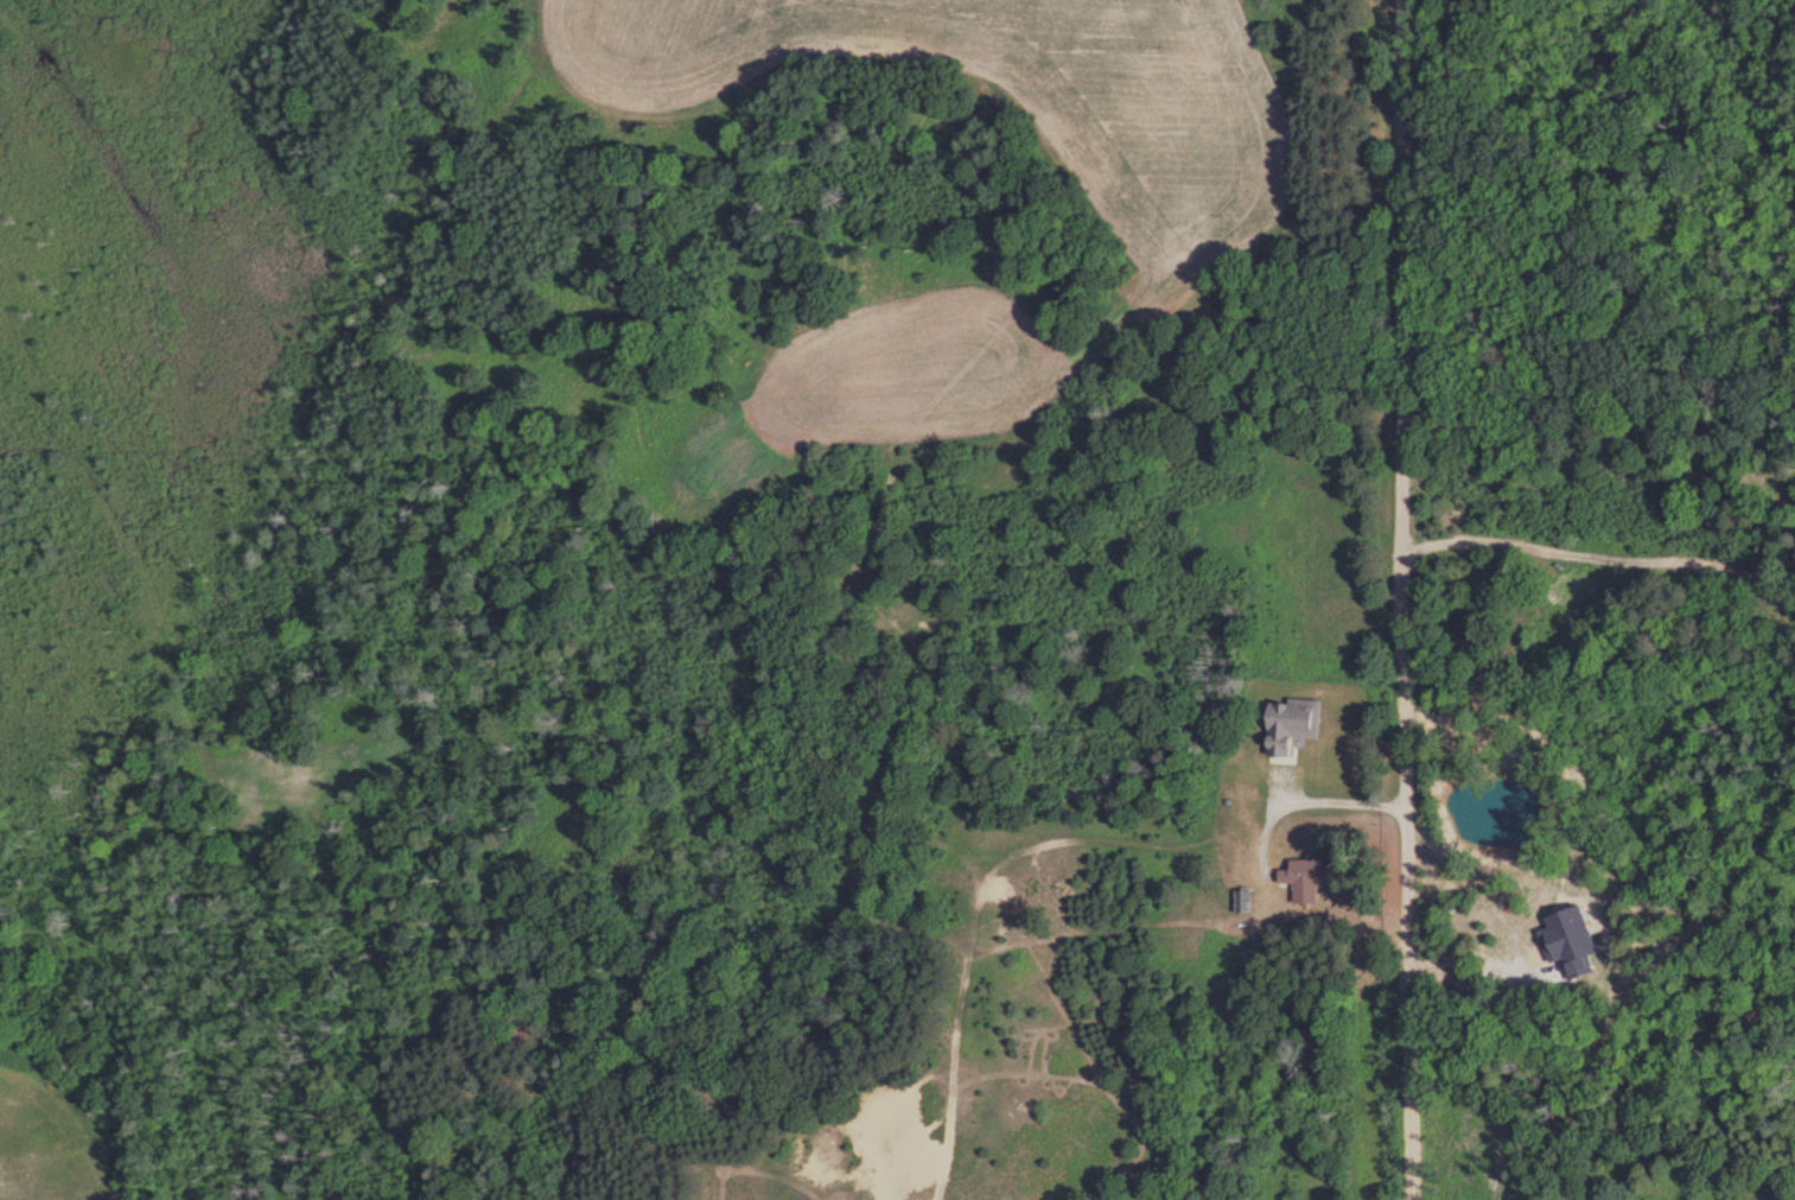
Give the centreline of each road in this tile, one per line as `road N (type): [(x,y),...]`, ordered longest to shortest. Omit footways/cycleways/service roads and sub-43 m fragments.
road 1 (track): [(1414,1199),(1402,0)]
road 2 (track): [(1408,500),(1794,379)]

